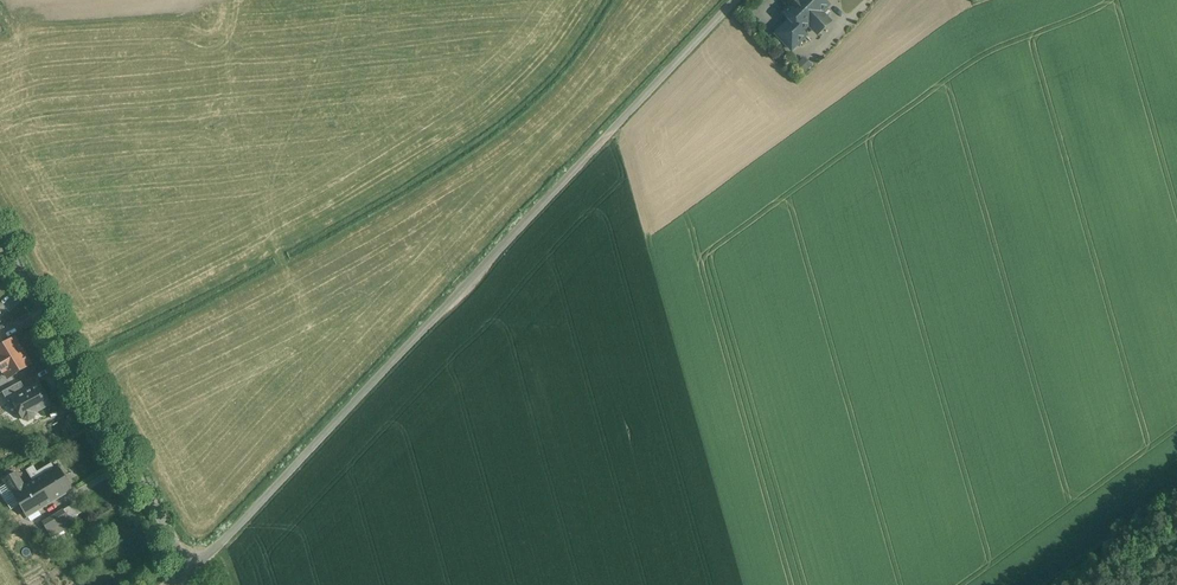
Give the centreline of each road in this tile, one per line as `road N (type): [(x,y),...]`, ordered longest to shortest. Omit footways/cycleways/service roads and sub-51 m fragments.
road 1 (unclassified): [(188,572),(737,0)]
road 2 (residential): [(0,240),(188,572)]
road 3 (track): [(1058,584),(1176,499)]

